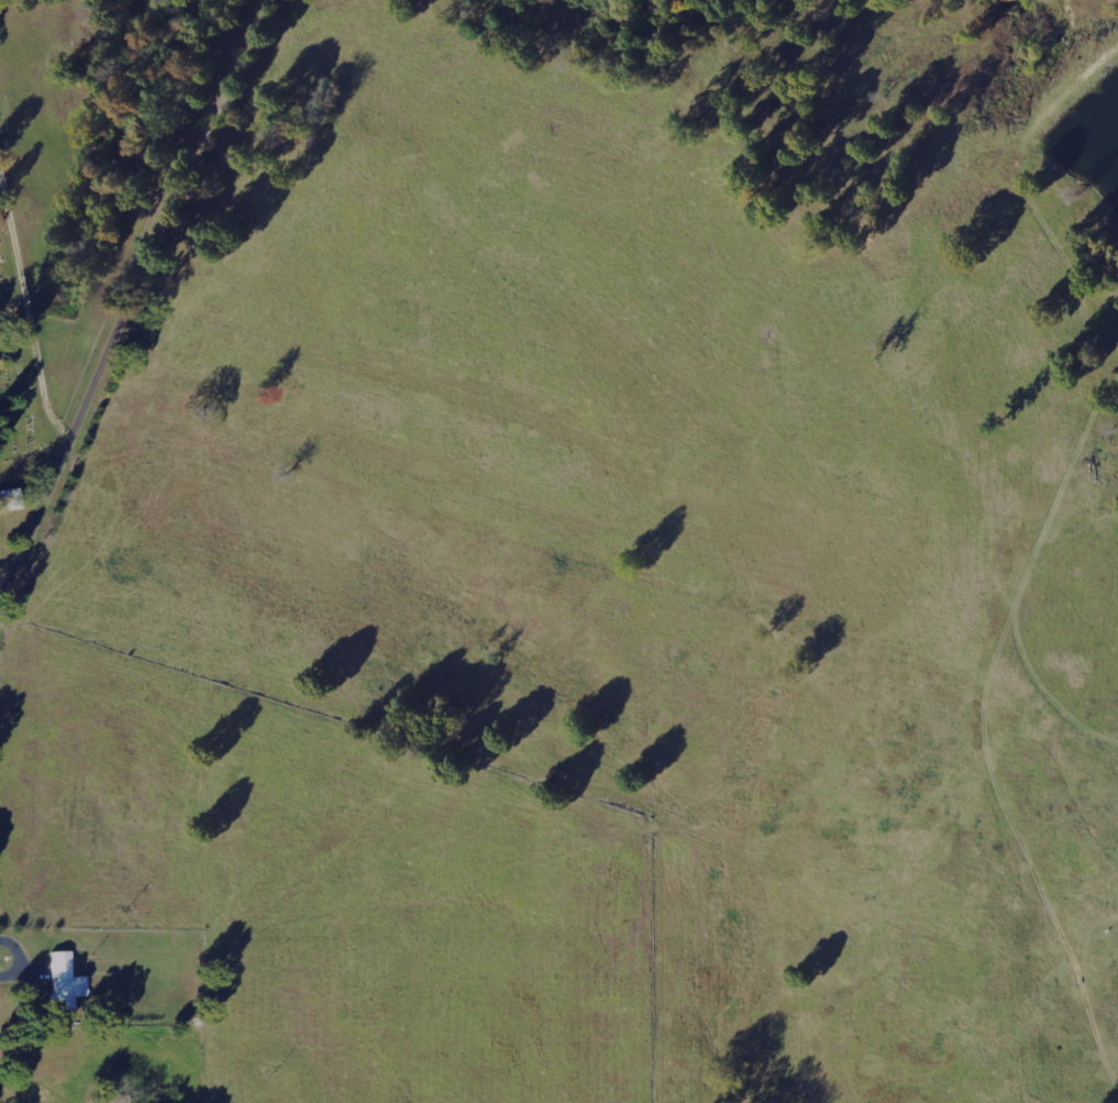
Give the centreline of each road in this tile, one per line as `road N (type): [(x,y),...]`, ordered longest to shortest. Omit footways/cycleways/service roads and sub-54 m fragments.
road 1 (residential): [(0,641),(266,0)]
road 2 (residential): [(236,76),(558,106)]

